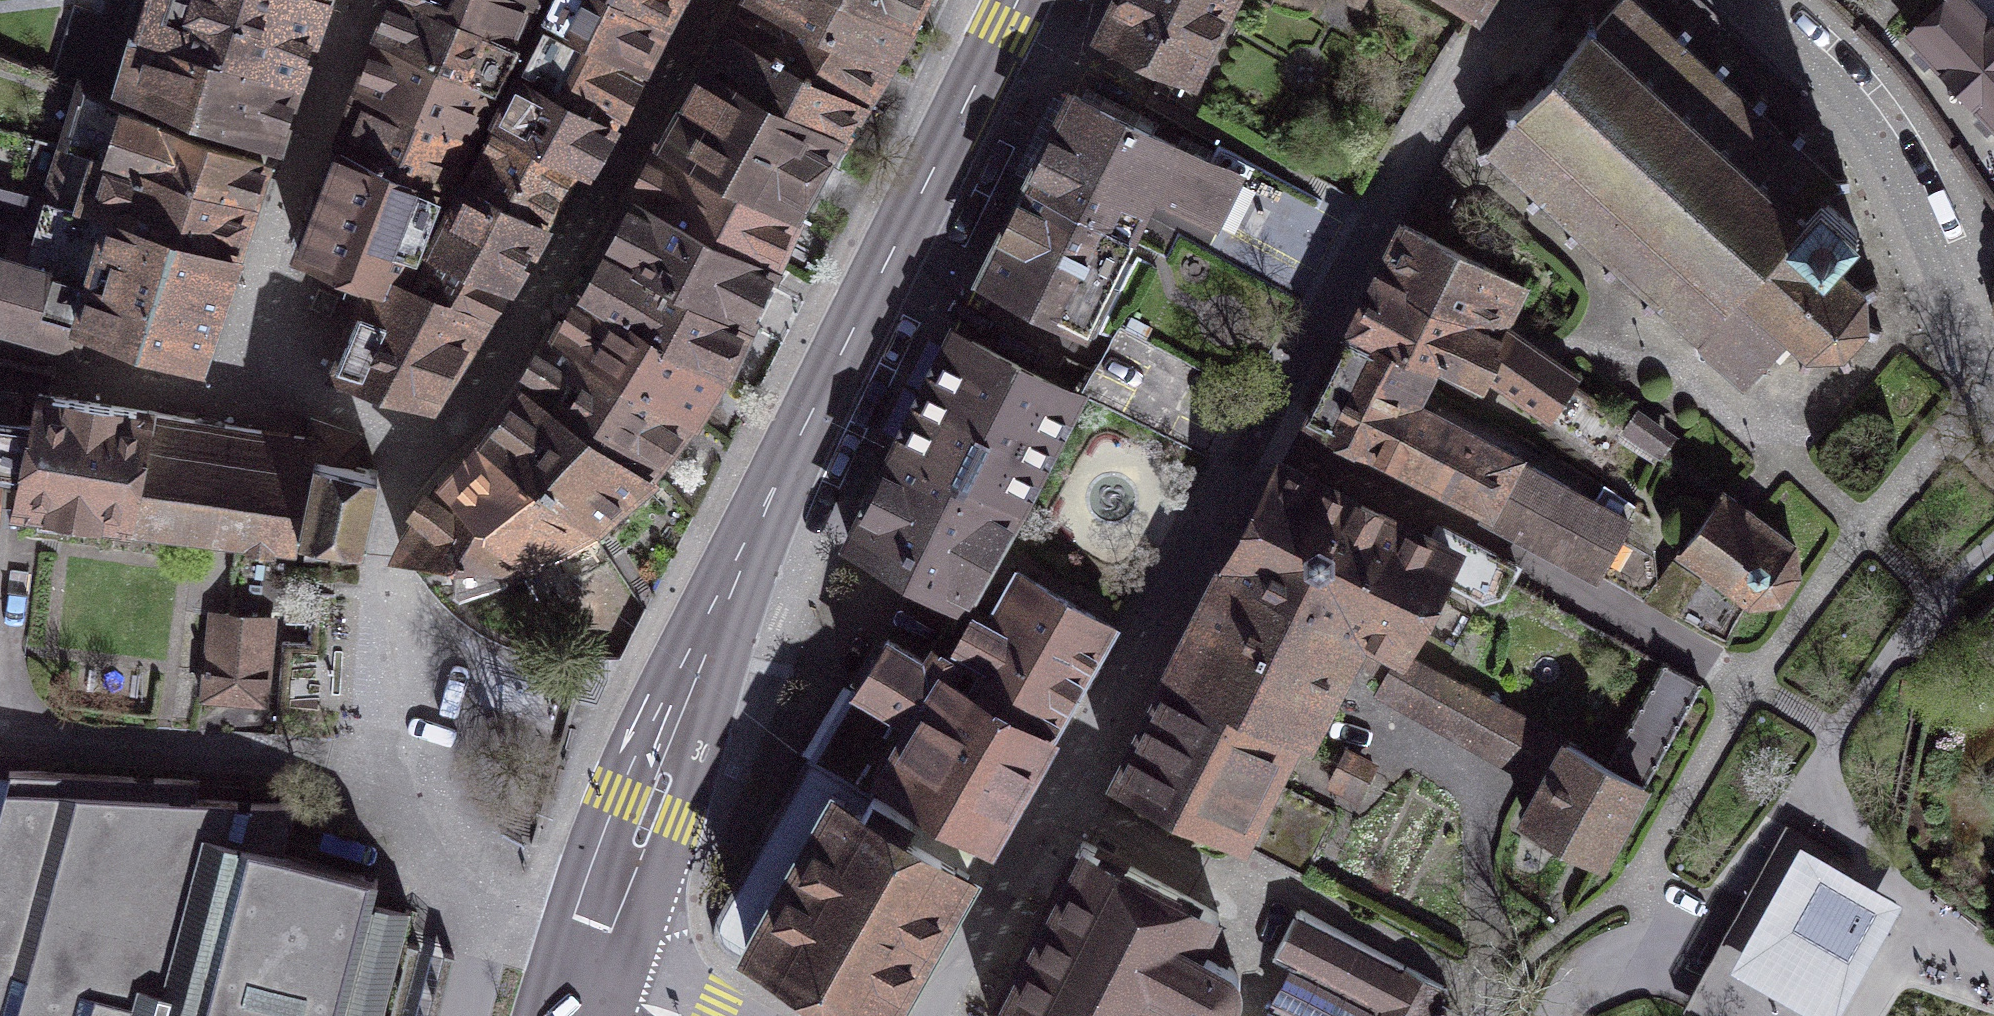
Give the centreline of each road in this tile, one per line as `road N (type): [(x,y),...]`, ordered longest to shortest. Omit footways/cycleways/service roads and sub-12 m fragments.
road 1 (primary): [(594,969),(745,558),(1020,0)]
road 2 (residential): [(1263,432),(944,1015)]
road 3 (residential): [(594,969),(461,869),(394,764),(384,566),(386,526),(405,473)]
road 4 (residential): [(405,473),(463,415),(666,84),(708,0)]
road 5 (residential): [(1263,432),(1744,686)]
road 6 (residential): [(1527,0),(1508,15),(1397,179),(1263,432)]
road 7 (residential): [(1740,0),(1880,143),(1913,202),(1993,400)]
road 8 (residential): [(359,0),(250,320),(252,359),(274,388)]
road 9 (residential): [(274,388),(56,354)]
road 10 (residential): [(274,388),(360,407),(400,443),(405,473)]

